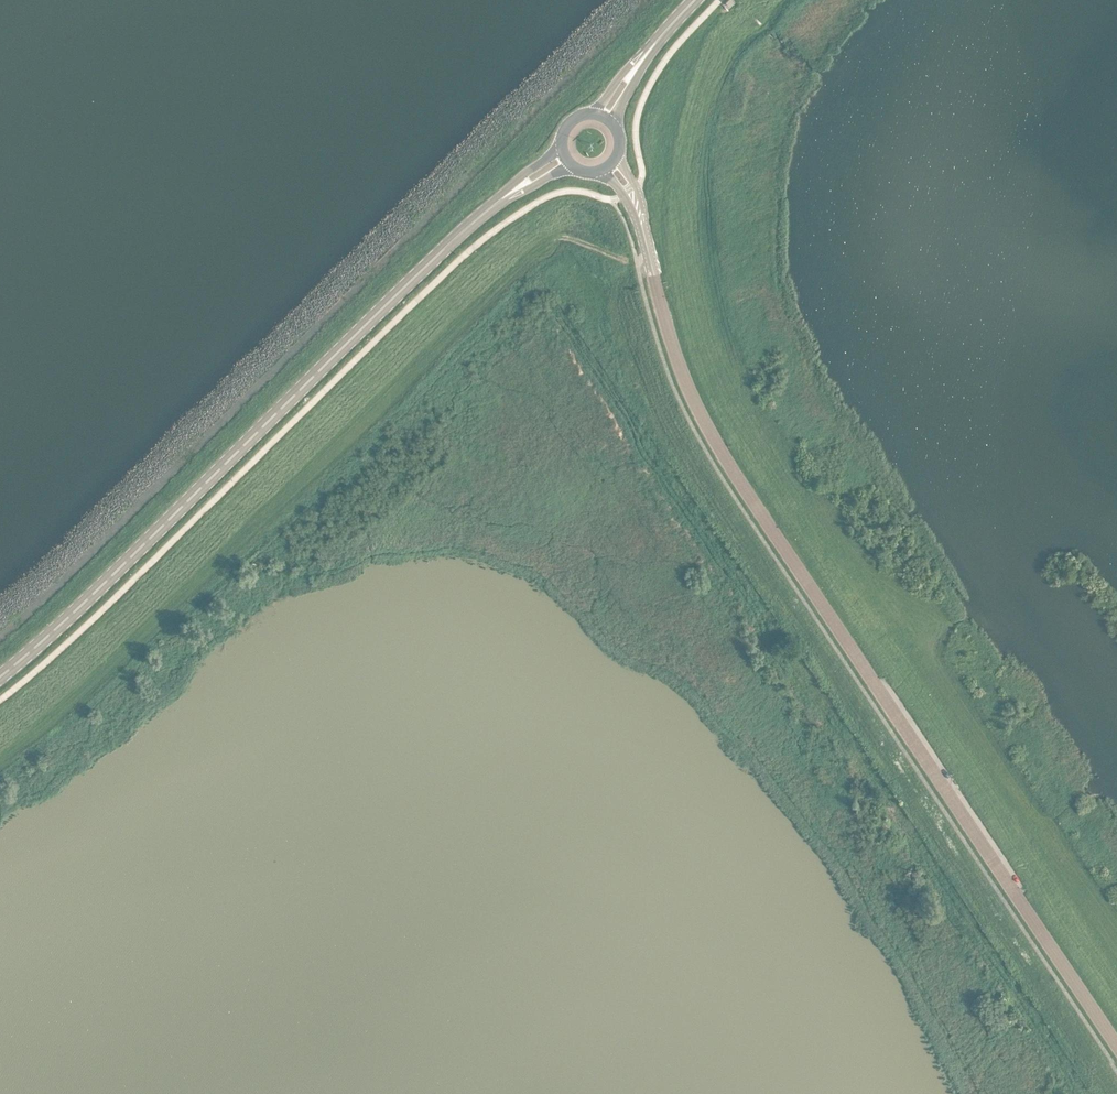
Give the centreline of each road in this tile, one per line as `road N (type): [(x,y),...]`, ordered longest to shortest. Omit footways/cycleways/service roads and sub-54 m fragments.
road 1 (tertiary): [(1116,1050),(706,431),(674,364),(646,269)]
road 2 (secondary): [(0,654),(505,182)]
road 3 (tertiary): [(646,269),(635,194),(610,147)]
road 4 (tertiary): [(589,163),(622,201),(646,269)]

